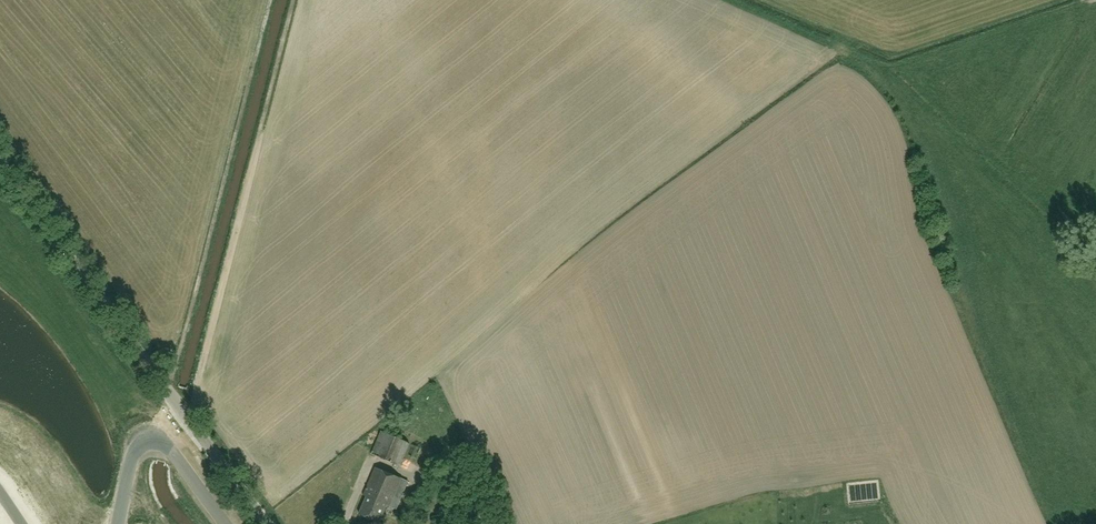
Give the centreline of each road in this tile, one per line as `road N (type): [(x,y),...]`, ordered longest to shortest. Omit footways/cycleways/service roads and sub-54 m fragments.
road 1 (tertiary): [(265,523),(0,166)]
road 2 (unclassified): [(225,523),(169,448),(156,443),(133,458),(118,523)]

